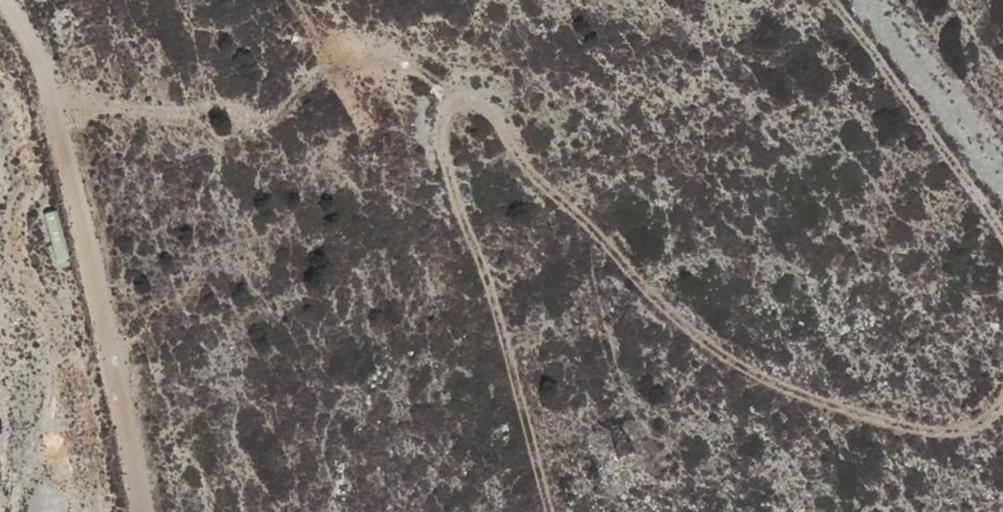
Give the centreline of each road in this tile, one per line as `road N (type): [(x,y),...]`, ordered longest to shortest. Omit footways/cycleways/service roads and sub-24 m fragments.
road 1 (track): [(560,511),(430,135),(484,101),(623,264),(788,391),(955,432),(1002,386)]
road 2 (track): [(140,511),(31,48),(0,1)]
road 3 (track): [(1002,236),(827,0)]

